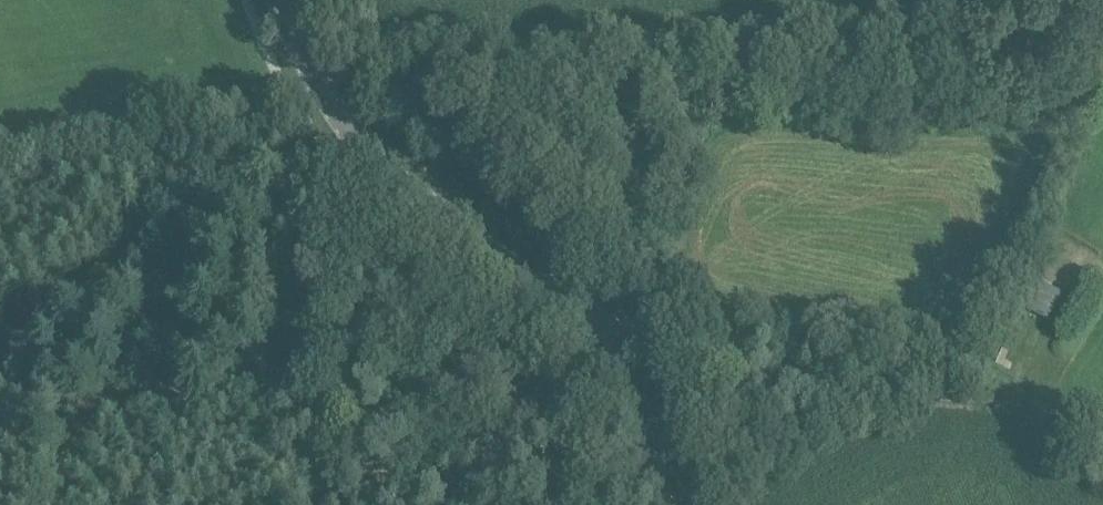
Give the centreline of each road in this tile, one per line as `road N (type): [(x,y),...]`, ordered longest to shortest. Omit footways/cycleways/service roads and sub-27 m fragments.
road 1 (tertiary): [(670,504),(633,413),(593,356),(544,298),(328,108),(277,0)]
road 2 (track): [(627,319),(832,376),(1038,406),(1077,427),(1102,455)]
road 3 (track): [(0,353),(159,240),(335,179)]
road 4 (track): [(627,319),(447,178),(383,163)]
road 5 (track): [(338,473),(352,245)]

